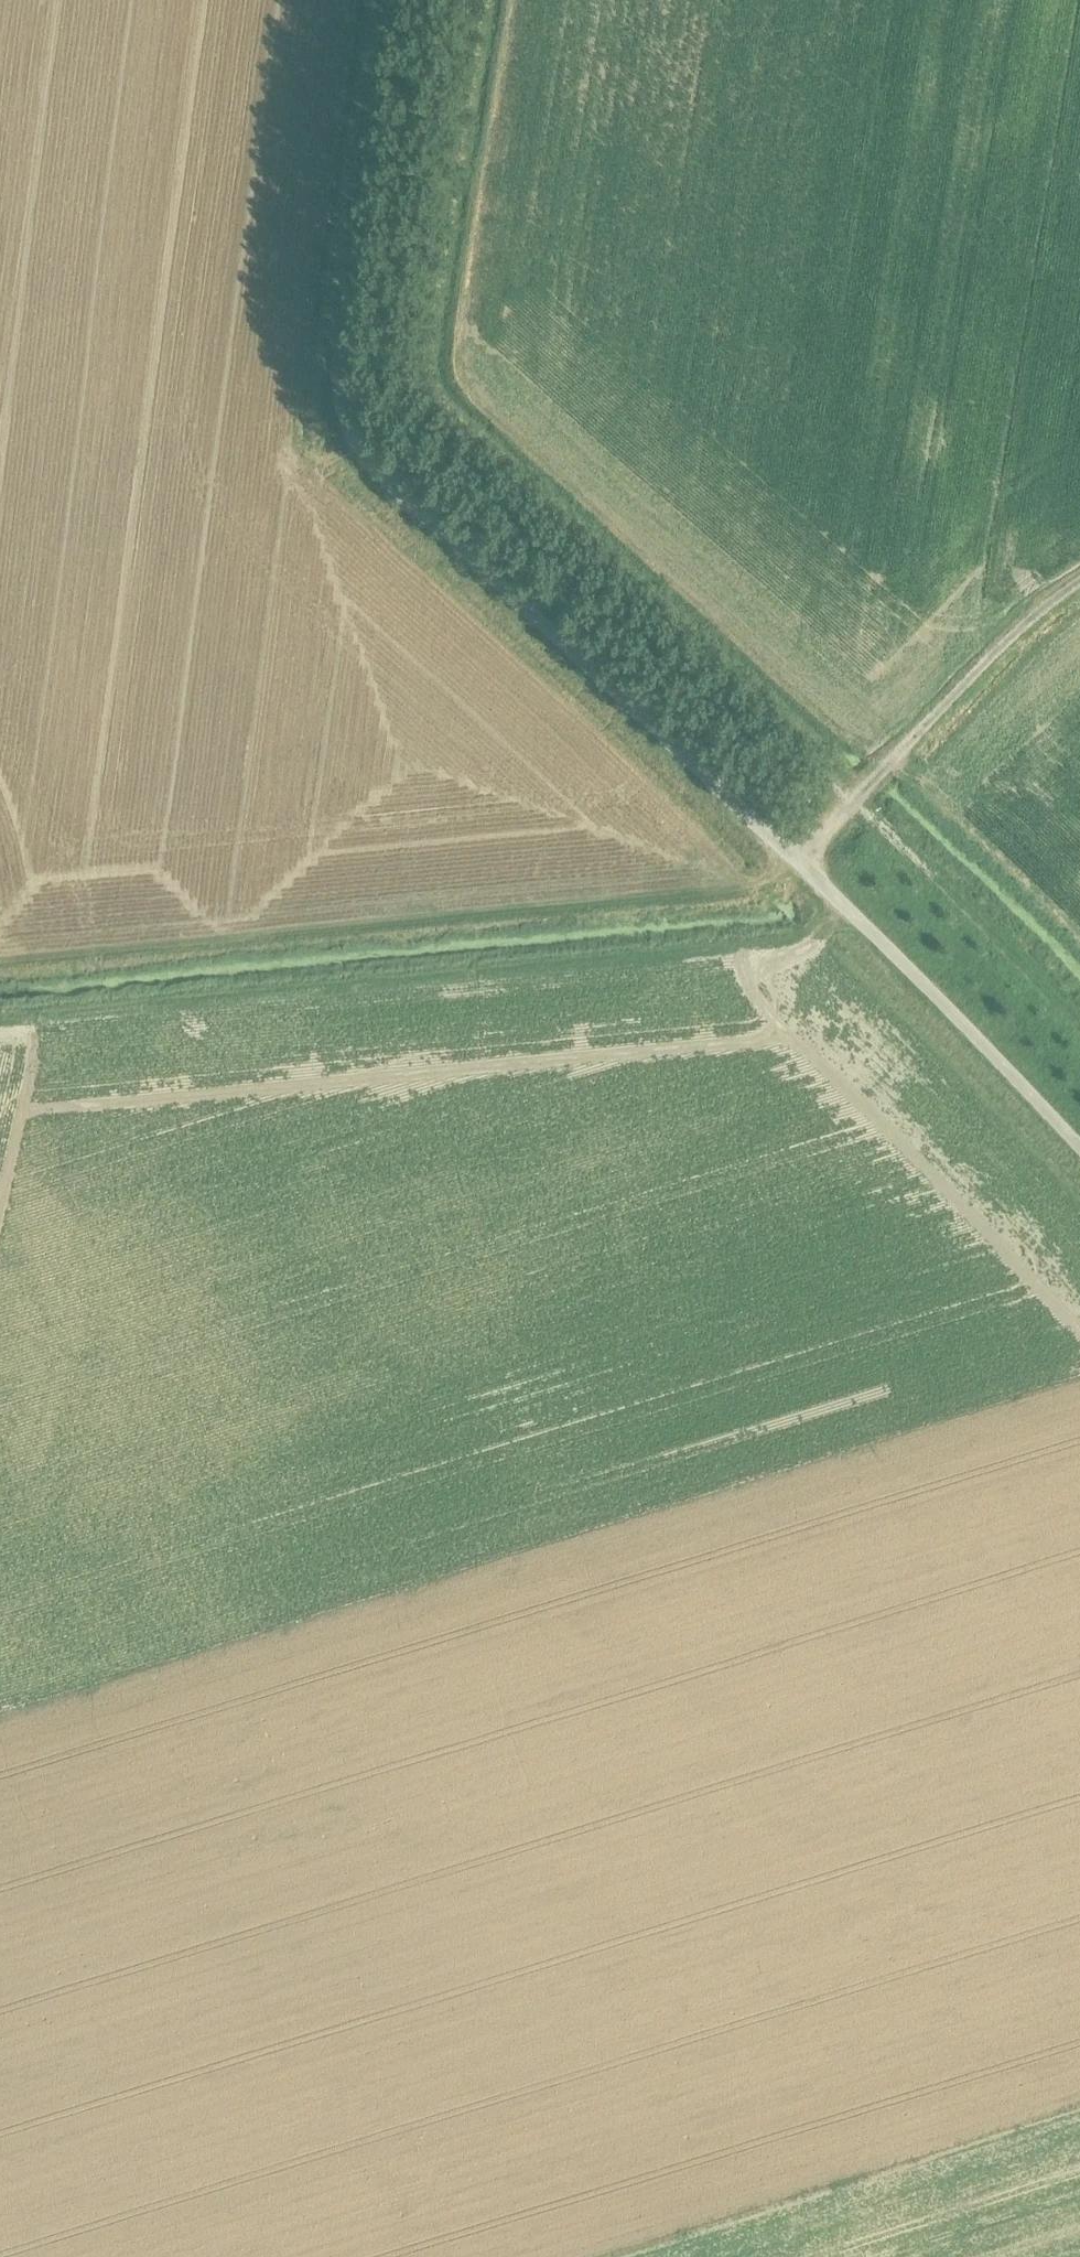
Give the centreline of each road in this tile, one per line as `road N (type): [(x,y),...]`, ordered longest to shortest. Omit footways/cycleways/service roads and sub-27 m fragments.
road 1 (unclassified): [(1079,1135),(360,449),(344,368),(397,0)]

